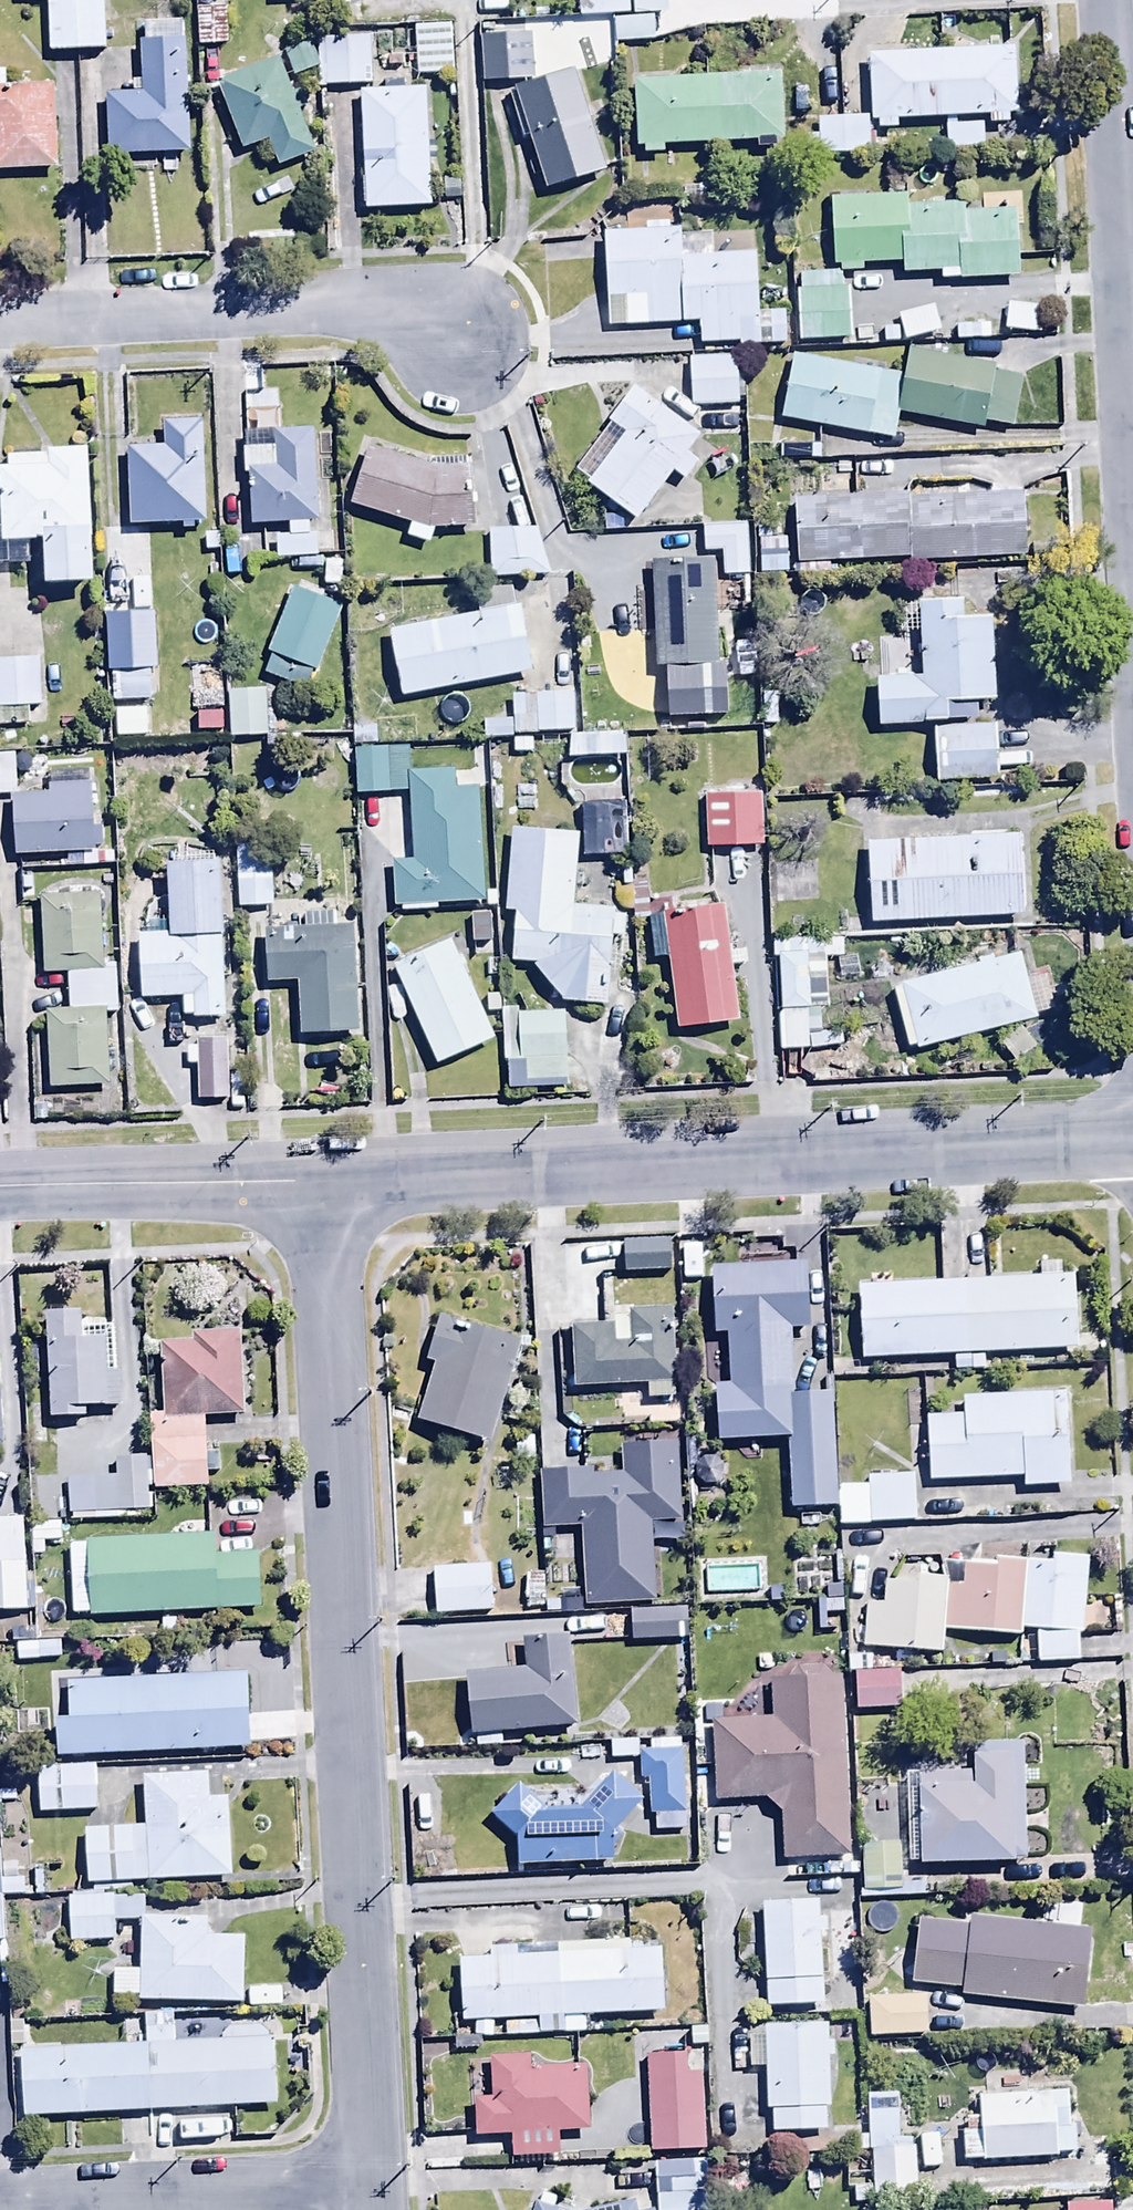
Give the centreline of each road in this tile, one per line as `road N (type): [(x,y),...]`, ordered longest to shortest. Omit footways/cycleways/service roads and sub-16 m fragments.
road 1 (residential): [(326,1186),(362,2179)]
road 2 (tertiary): [(326,1186),(1132,1138)]
road 3 (residential): [(472,346),(384,306),(0,325)]
road 4 (residential): [(0,2203),(362,2179)]
road 5 (tertiary): [(1116,0),(1132,348)]
road 6 (tertiary): [(0,1191),(326,1186)]

